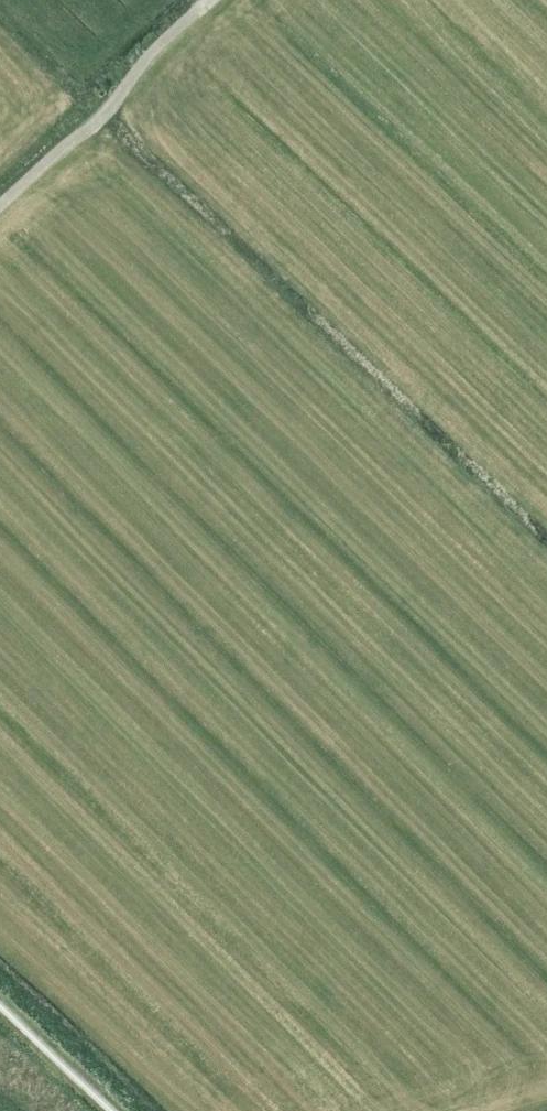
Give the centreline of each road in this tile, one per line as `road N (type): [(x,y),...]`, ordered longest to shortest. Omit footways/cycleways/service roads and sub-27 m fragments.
road 1 (track): [(0,208),(220,0)]

